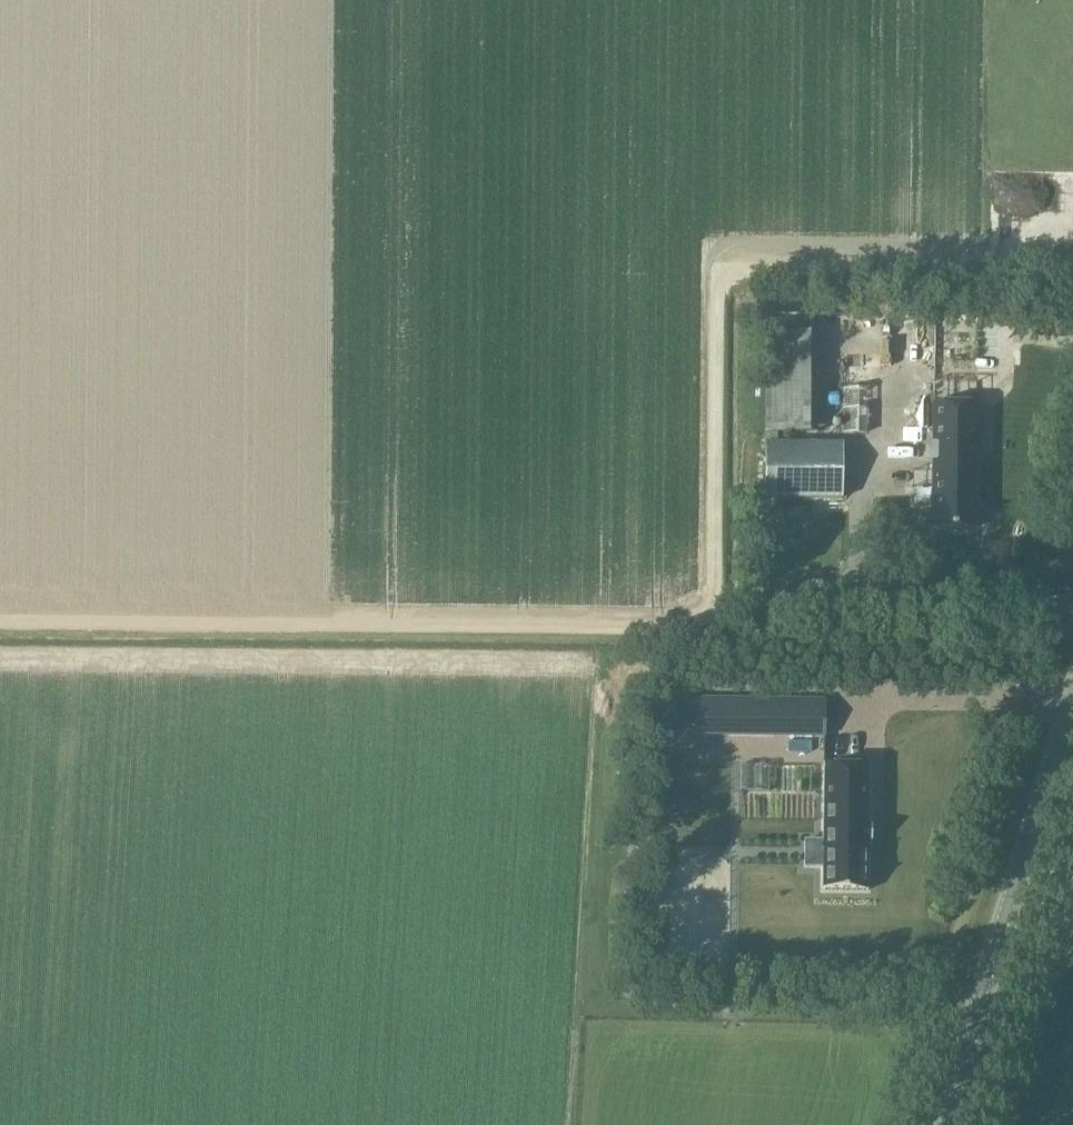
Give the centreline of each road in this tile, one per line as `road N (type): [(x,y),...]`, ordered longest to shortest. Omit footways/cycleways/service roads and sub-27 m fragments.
road 1 (unclassified): [(941,1124),(1072,691)]

